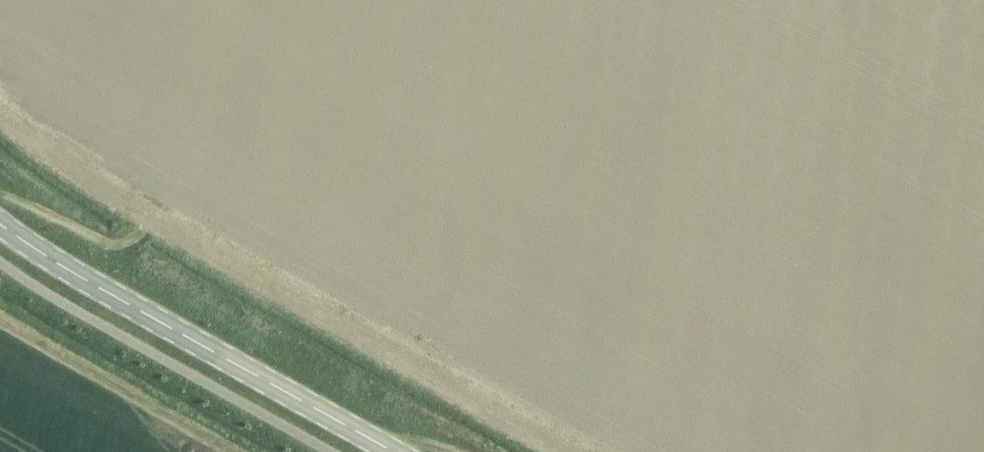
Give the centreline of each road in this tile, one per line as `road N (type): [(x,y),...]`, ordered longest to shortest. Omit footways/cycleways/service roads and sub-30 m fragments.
road 1 (secondary): [(0,223),(390,451)]

